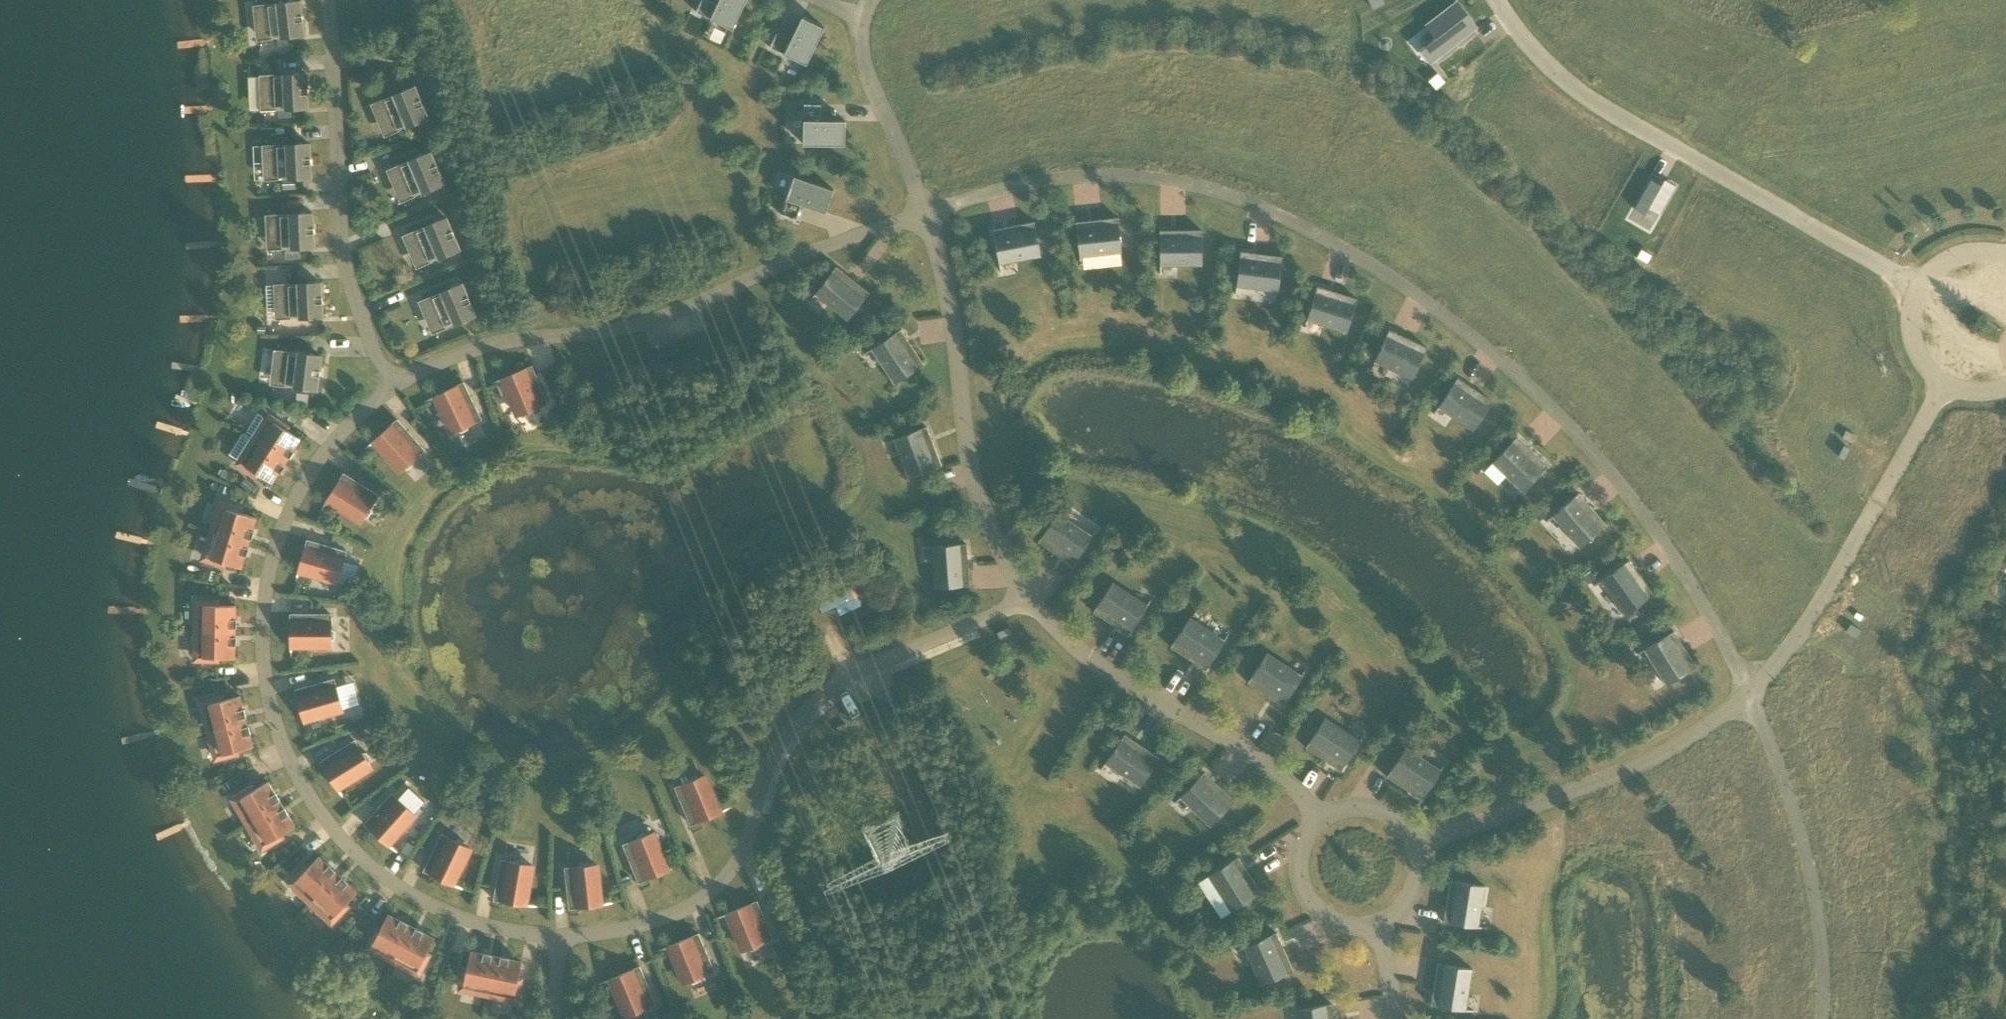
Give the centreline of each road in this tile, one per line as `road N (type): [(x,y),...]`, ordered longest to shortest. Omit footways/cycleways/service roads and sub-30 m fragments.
road 1 (residential): [(1758,679),(1587,454),(1424,280),(1229,194),(1096,169),(929,215)]
road 2 (residential): [(389,391),(331,449),(279,544),(264,628),(277,727),(296,777),(334,831),(395,887),(495,933),(557,943)]
road 3 (residential): [(557,943),(644,929),(722,891),(745,855),(776,761),(812,711),(851,680),(1029,602)]
road 4 (residential): [(929,215),(666,321),(465,354),(389,391)]
road 5 (residential): [(1918,288),(1579,95),(1500,0)]
road 6 (residential): [(929,215),(955,316),(970,468),(1029,602)]
road 7 (residential): [(389,391),(346,271),(325,0)]
road 8 (residential): [(1417,851),(1678,753),(1758,679)]
road 9 (residential): [(1029,602),(1069,634),(1242,736),(1326,820)]
road 10 (residential): [(1758,679),(1834,607),(1947,383)]
road 11 (residential): [(1823,1018),(1825,957),(1806,837),(1758,679)]
road 12 (residential): [(866,19),(868,62),(929,215)]
road 13 (residential): [(1326,820),(1306,842),(1298,870),(1305,899),(1324,921),(1352,932),(1381,928)]

